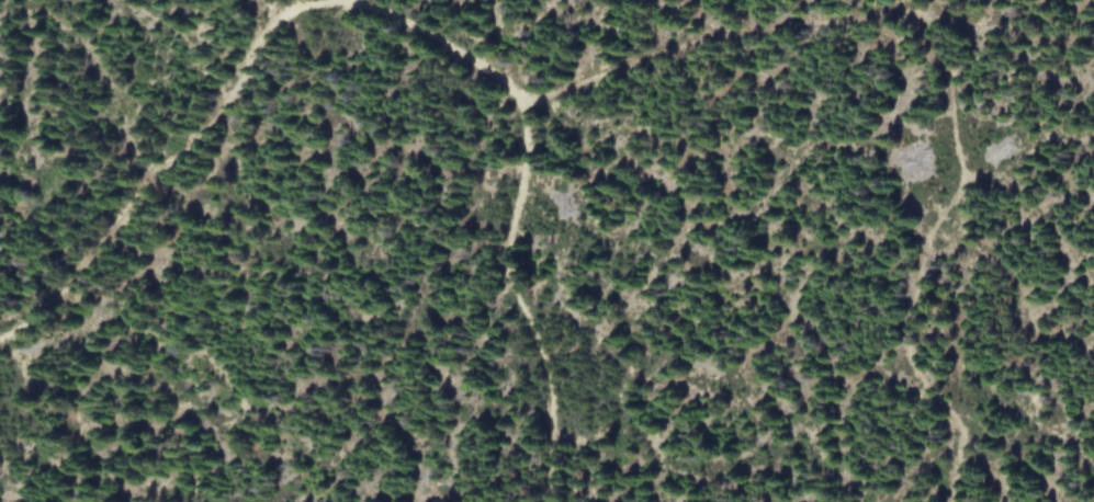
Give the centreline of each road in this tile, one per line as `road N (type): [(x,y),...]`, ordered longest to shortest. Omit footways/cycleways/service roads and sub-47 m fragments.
road 1 (track): [(0,338),(53,300),(226,98),(261,39),(300,11),(369,7),(440,38),(522,99),(554,96),(653,53),(724,34)]
road 2 (track): [(549,501),(545,380),(511,273),(522,99)]

